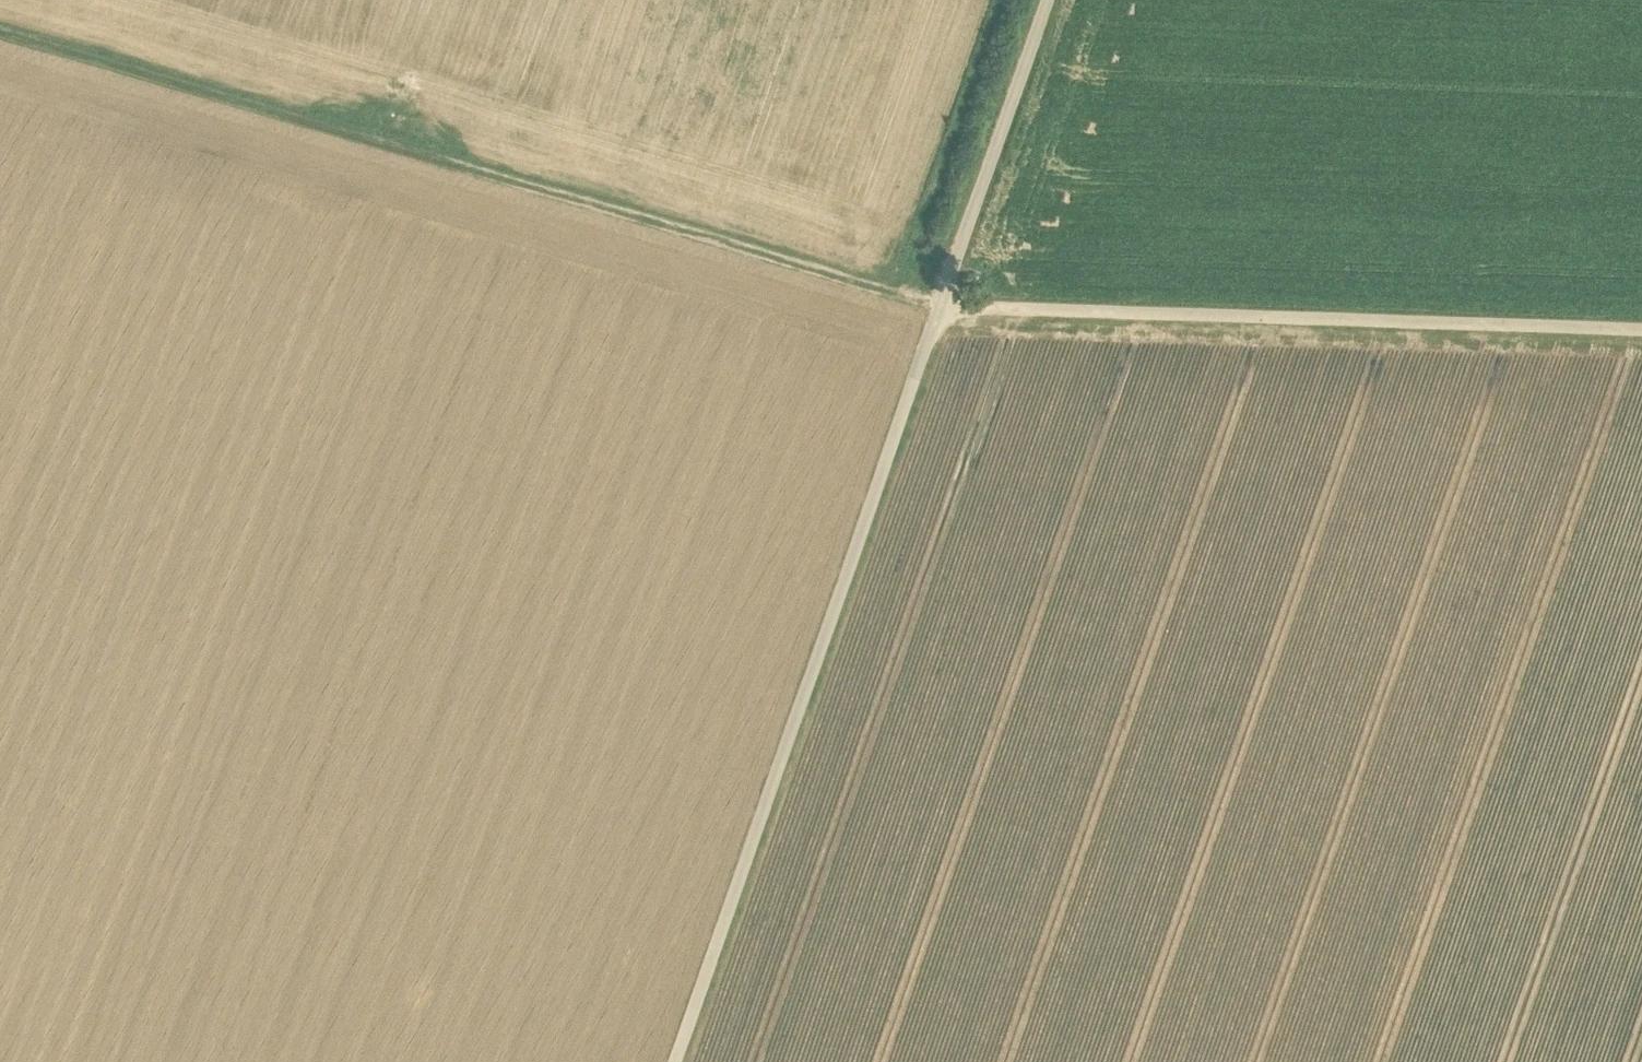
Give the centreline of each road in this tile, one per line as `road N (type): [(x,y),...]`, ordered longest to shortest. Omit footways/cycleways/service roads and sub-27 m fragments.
road 1 (track): [(0,34),(939,307),(676,1061)]
road 2 (unclassified): [(1047,0),(939,307),(1641,330)]

